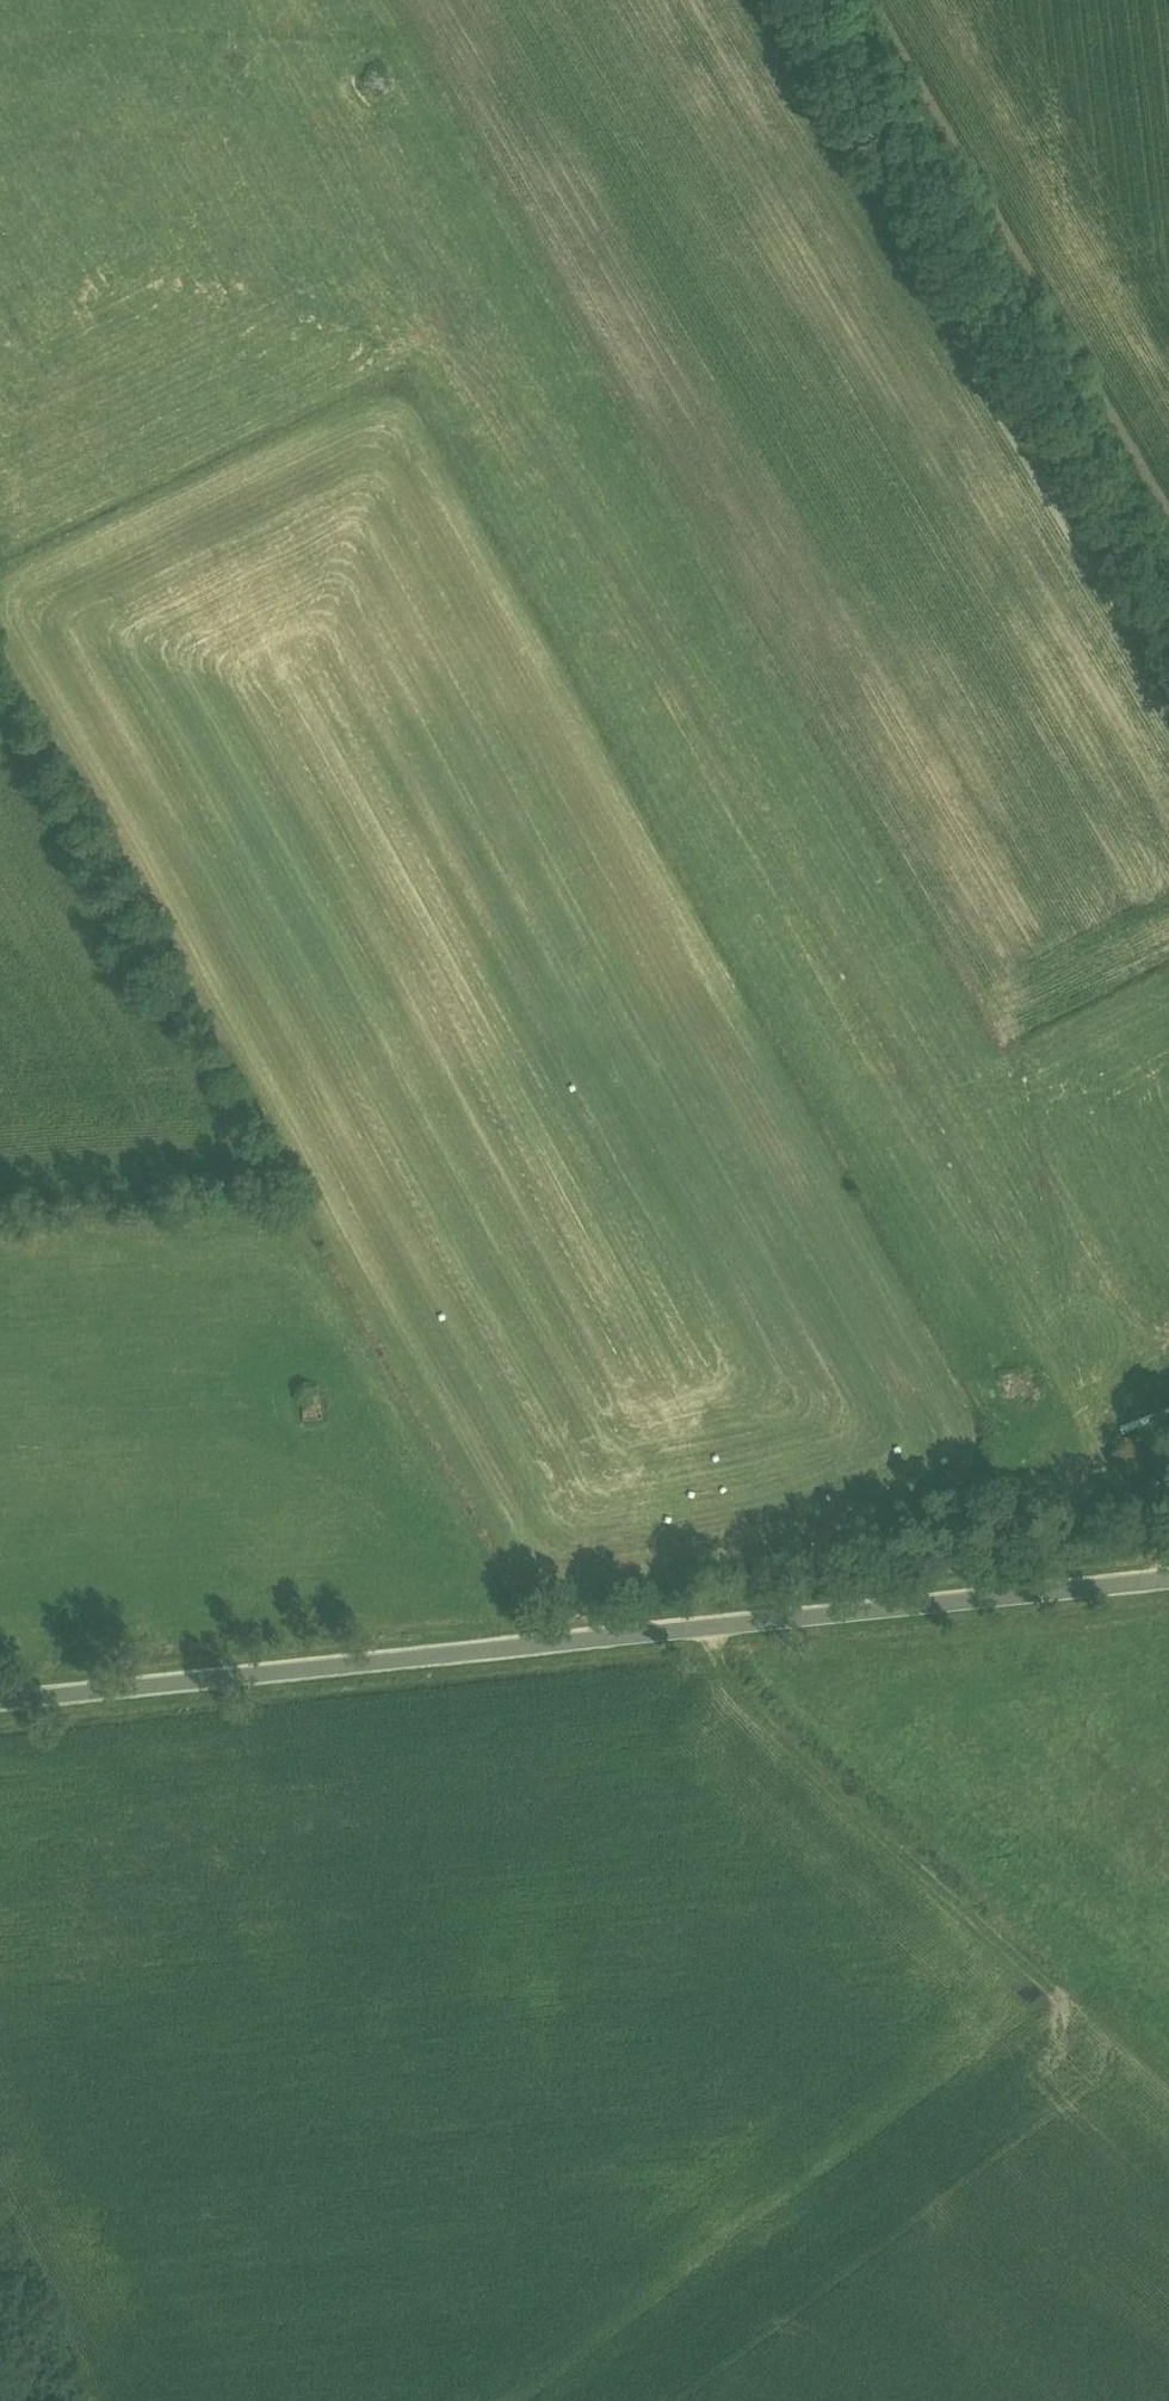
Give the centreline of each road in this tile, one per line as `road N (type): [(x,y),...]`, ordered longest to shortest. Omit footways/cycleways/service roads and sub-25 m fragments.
road 1 (tertiary): [(1168,1579),(0,1702)]

